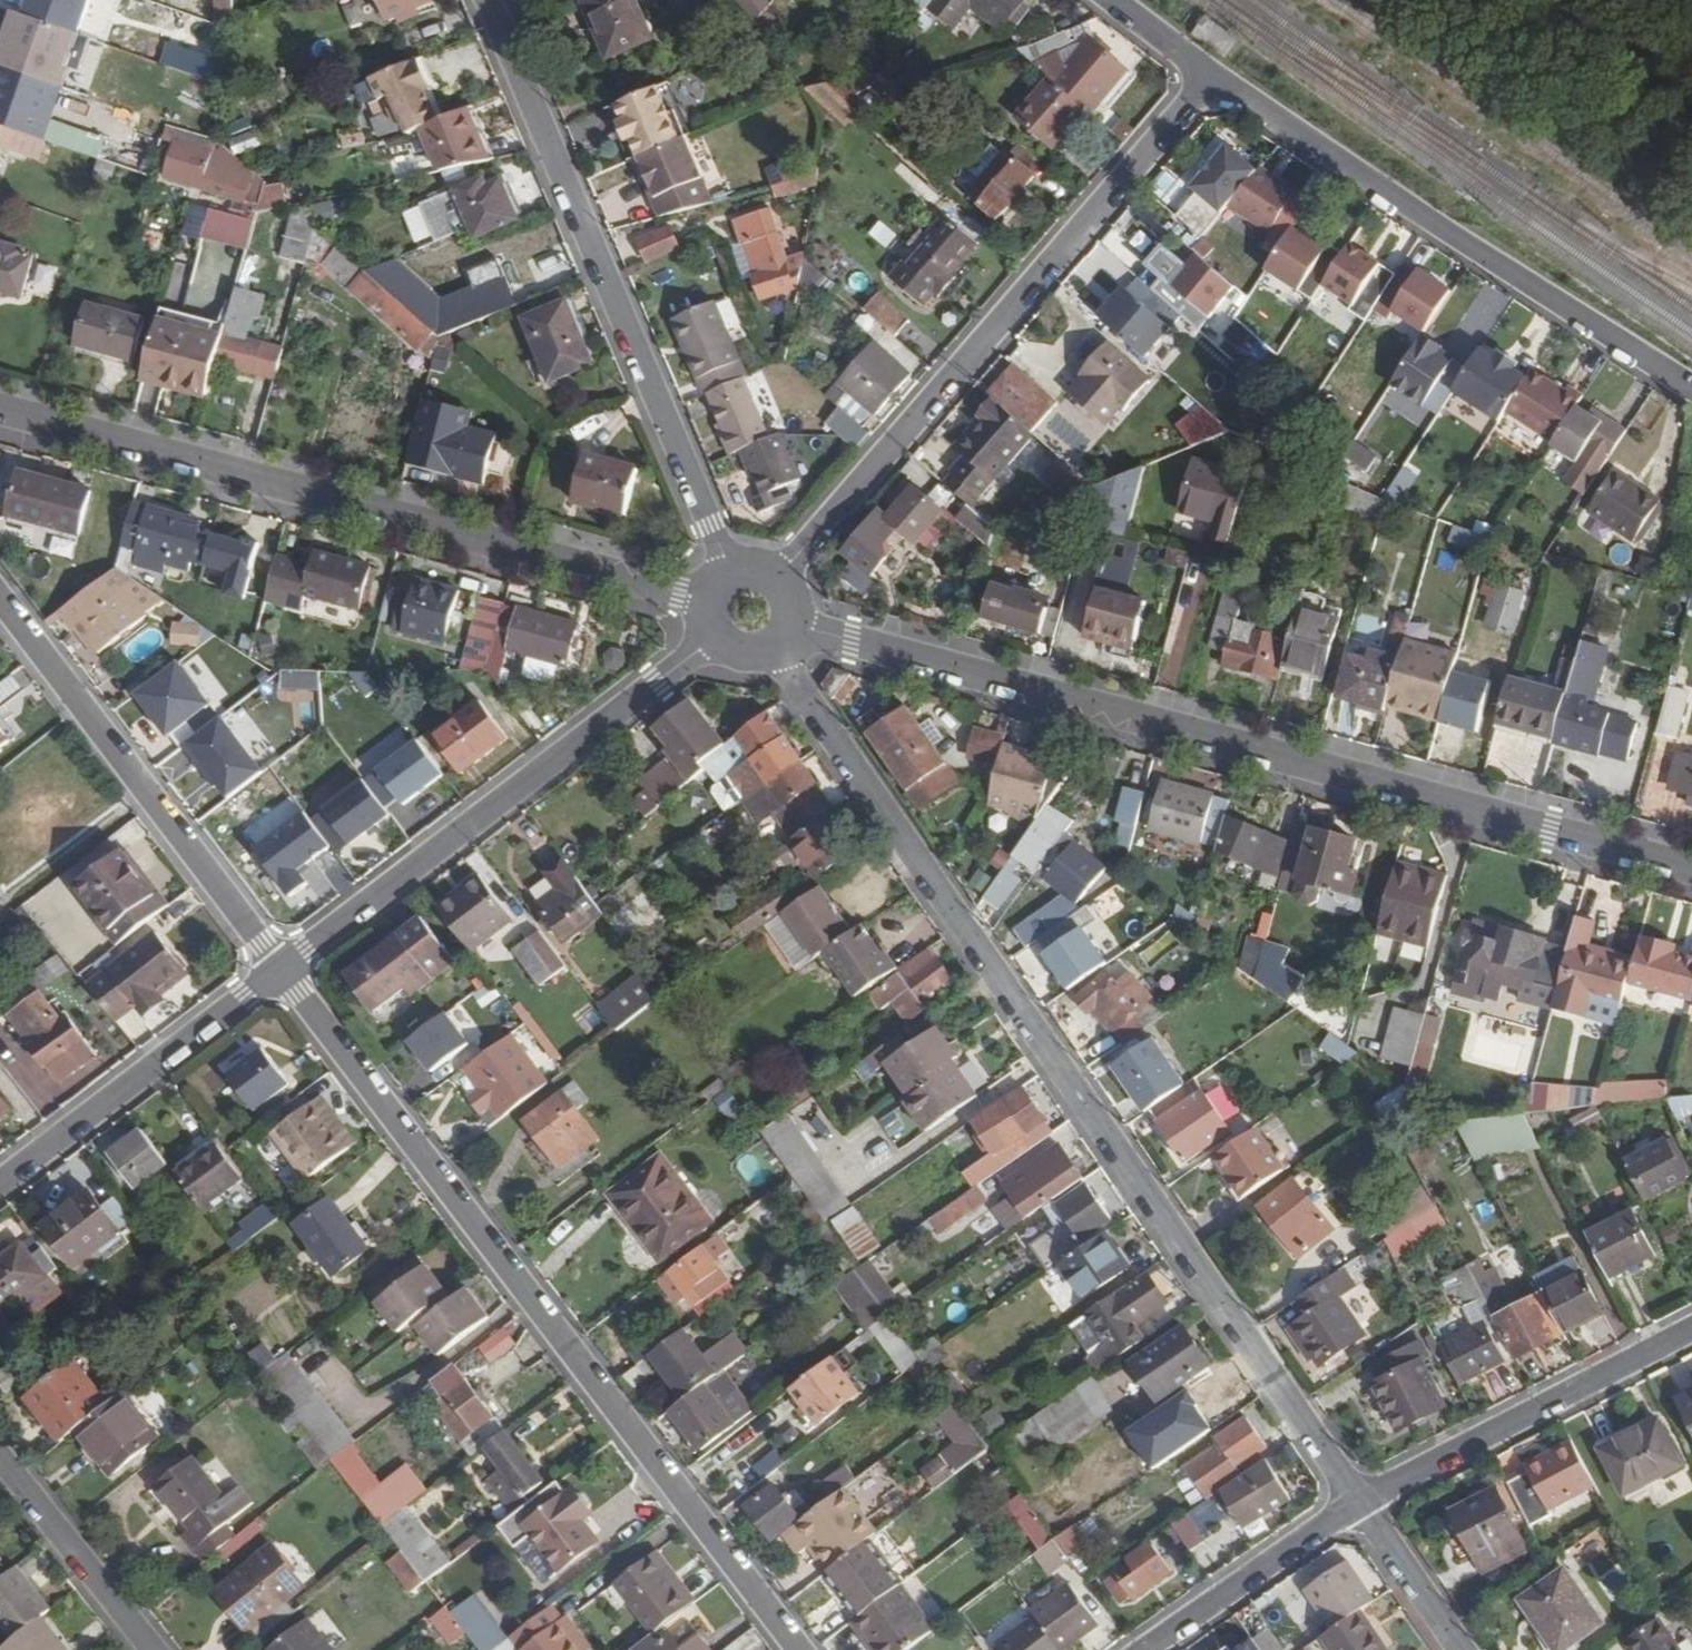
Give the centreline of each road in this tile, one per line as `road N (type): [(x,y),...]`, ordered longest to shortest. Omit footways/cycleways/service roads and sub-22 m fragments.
road 1 (residential): [(1359,1503),(778,653)]
road 2 (residential): [(798,625),(1691,868)]
road 3 (residential): [(283,974),(798,1649)]
road 4 (residential): [(0,410),(705,597)]
road 5 (residential): [(780,575),(1213,75)]
road 6 (residential): [(488,0),(730,570)]
road 7 (residential): [(1691,392),(1213,75)]
road 8 (residential): [(283,974),(709,638)]
road 9 (residential): [(0,596),(283,974)]
road 10 (residential): [(1359,1503),(1691,1332)]
road 11 (residential): [(0,1182),(283,974)]
road 12 (residential): [(1146,1649),(1359,1503)]
road 13 (residential): [(154,1649),(0,1456)]
road 14 (residential): [(1461,1649),(1359,1503)]
road 15 (residential): [(1213,75),(1114,0)]

